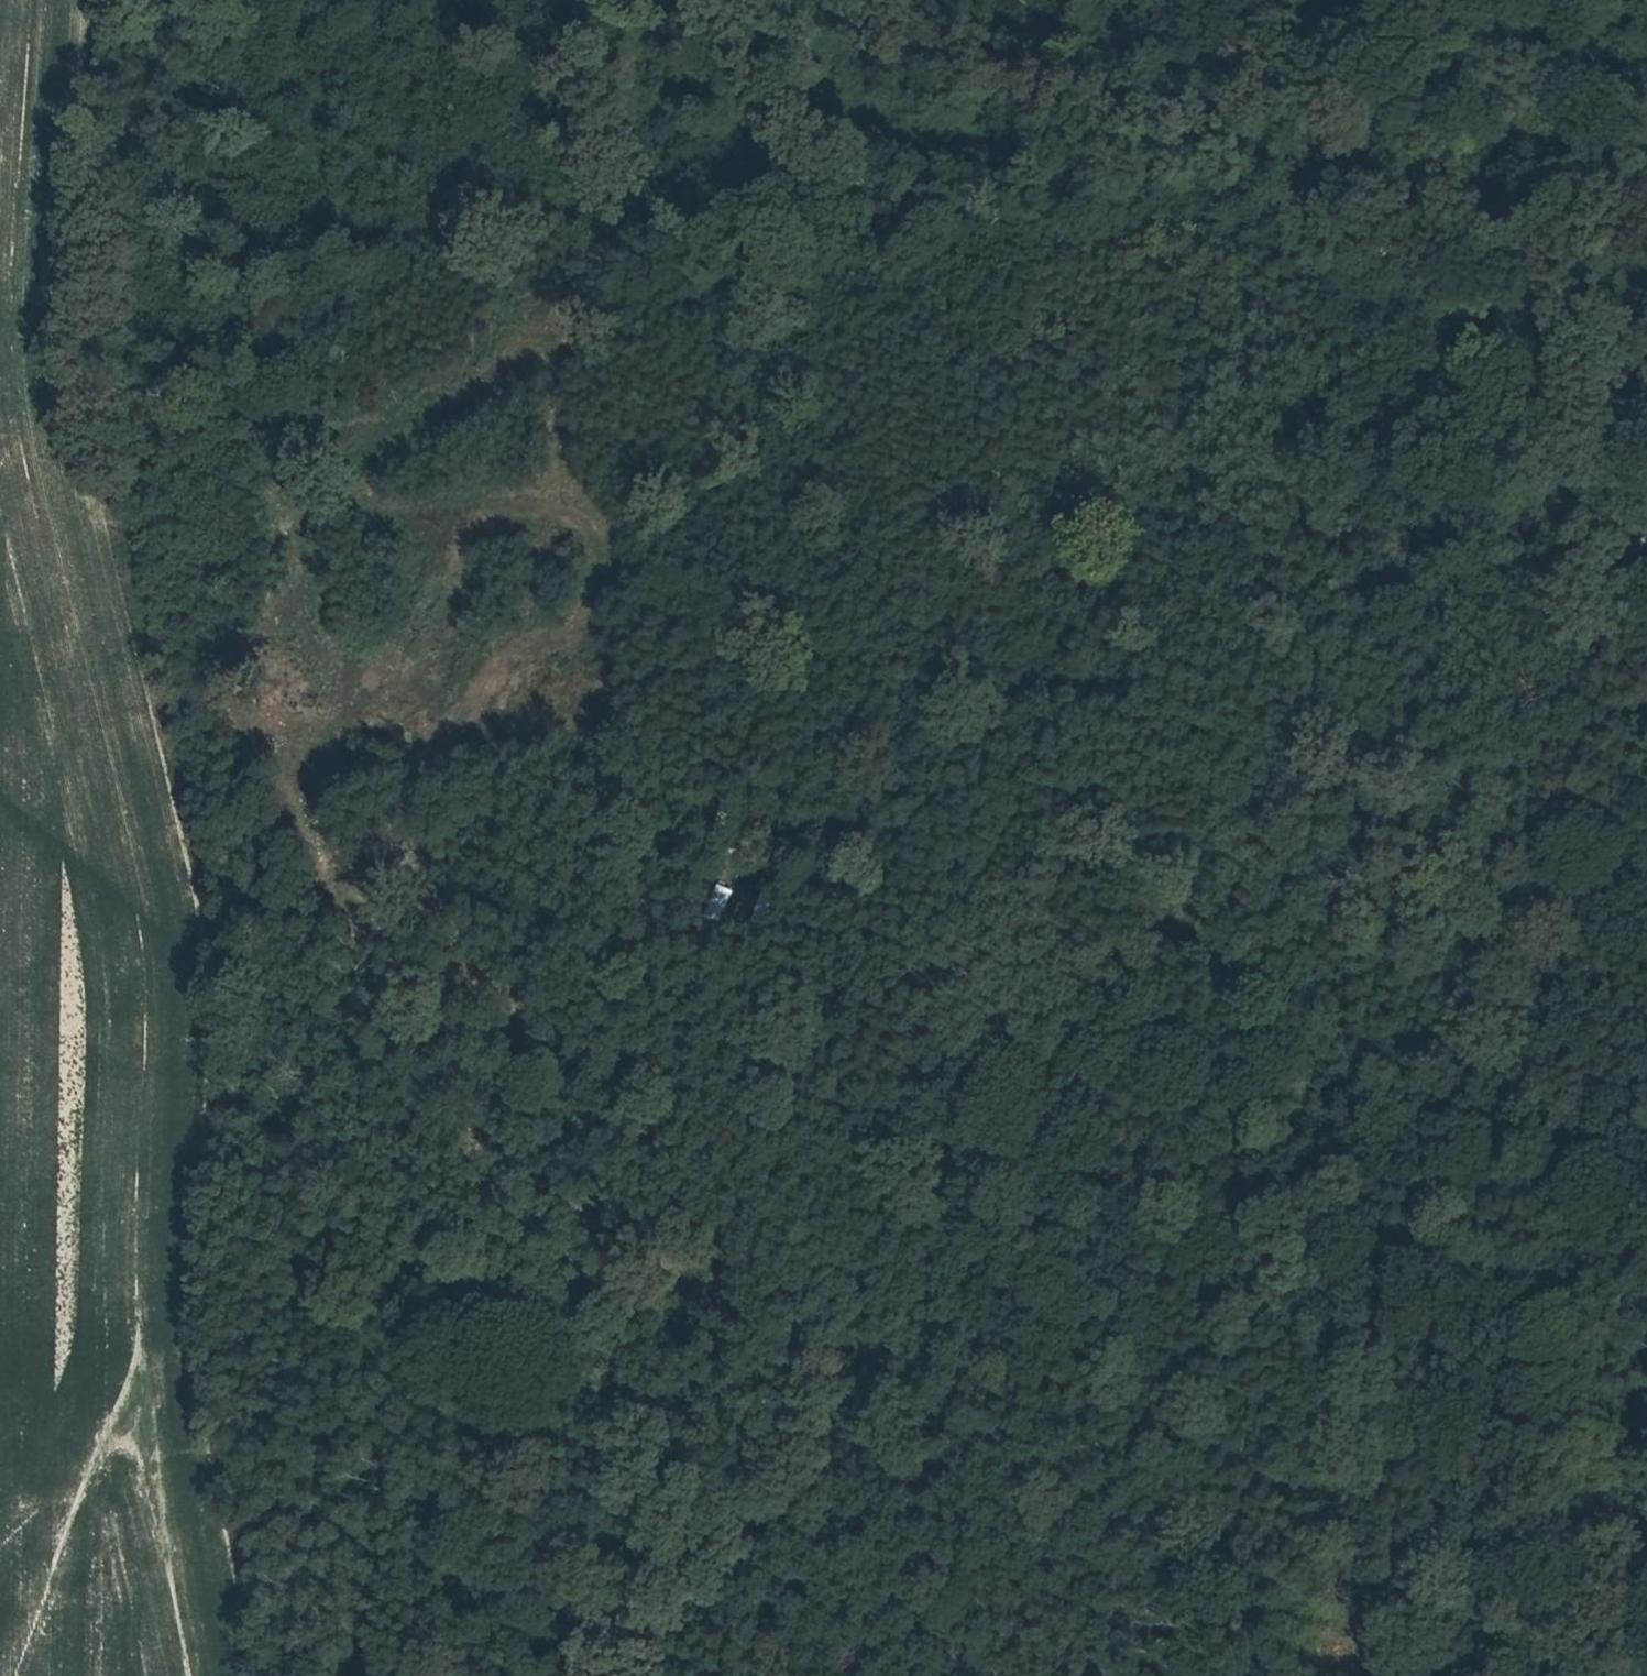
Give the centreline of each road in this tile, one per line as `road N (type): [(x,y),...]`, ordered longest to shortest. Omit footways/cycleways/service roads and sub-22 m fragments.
road 1 (track): [(1053,0),(1646,512)]
road 2 (track): [(1397,1675),(1646,1125)]

